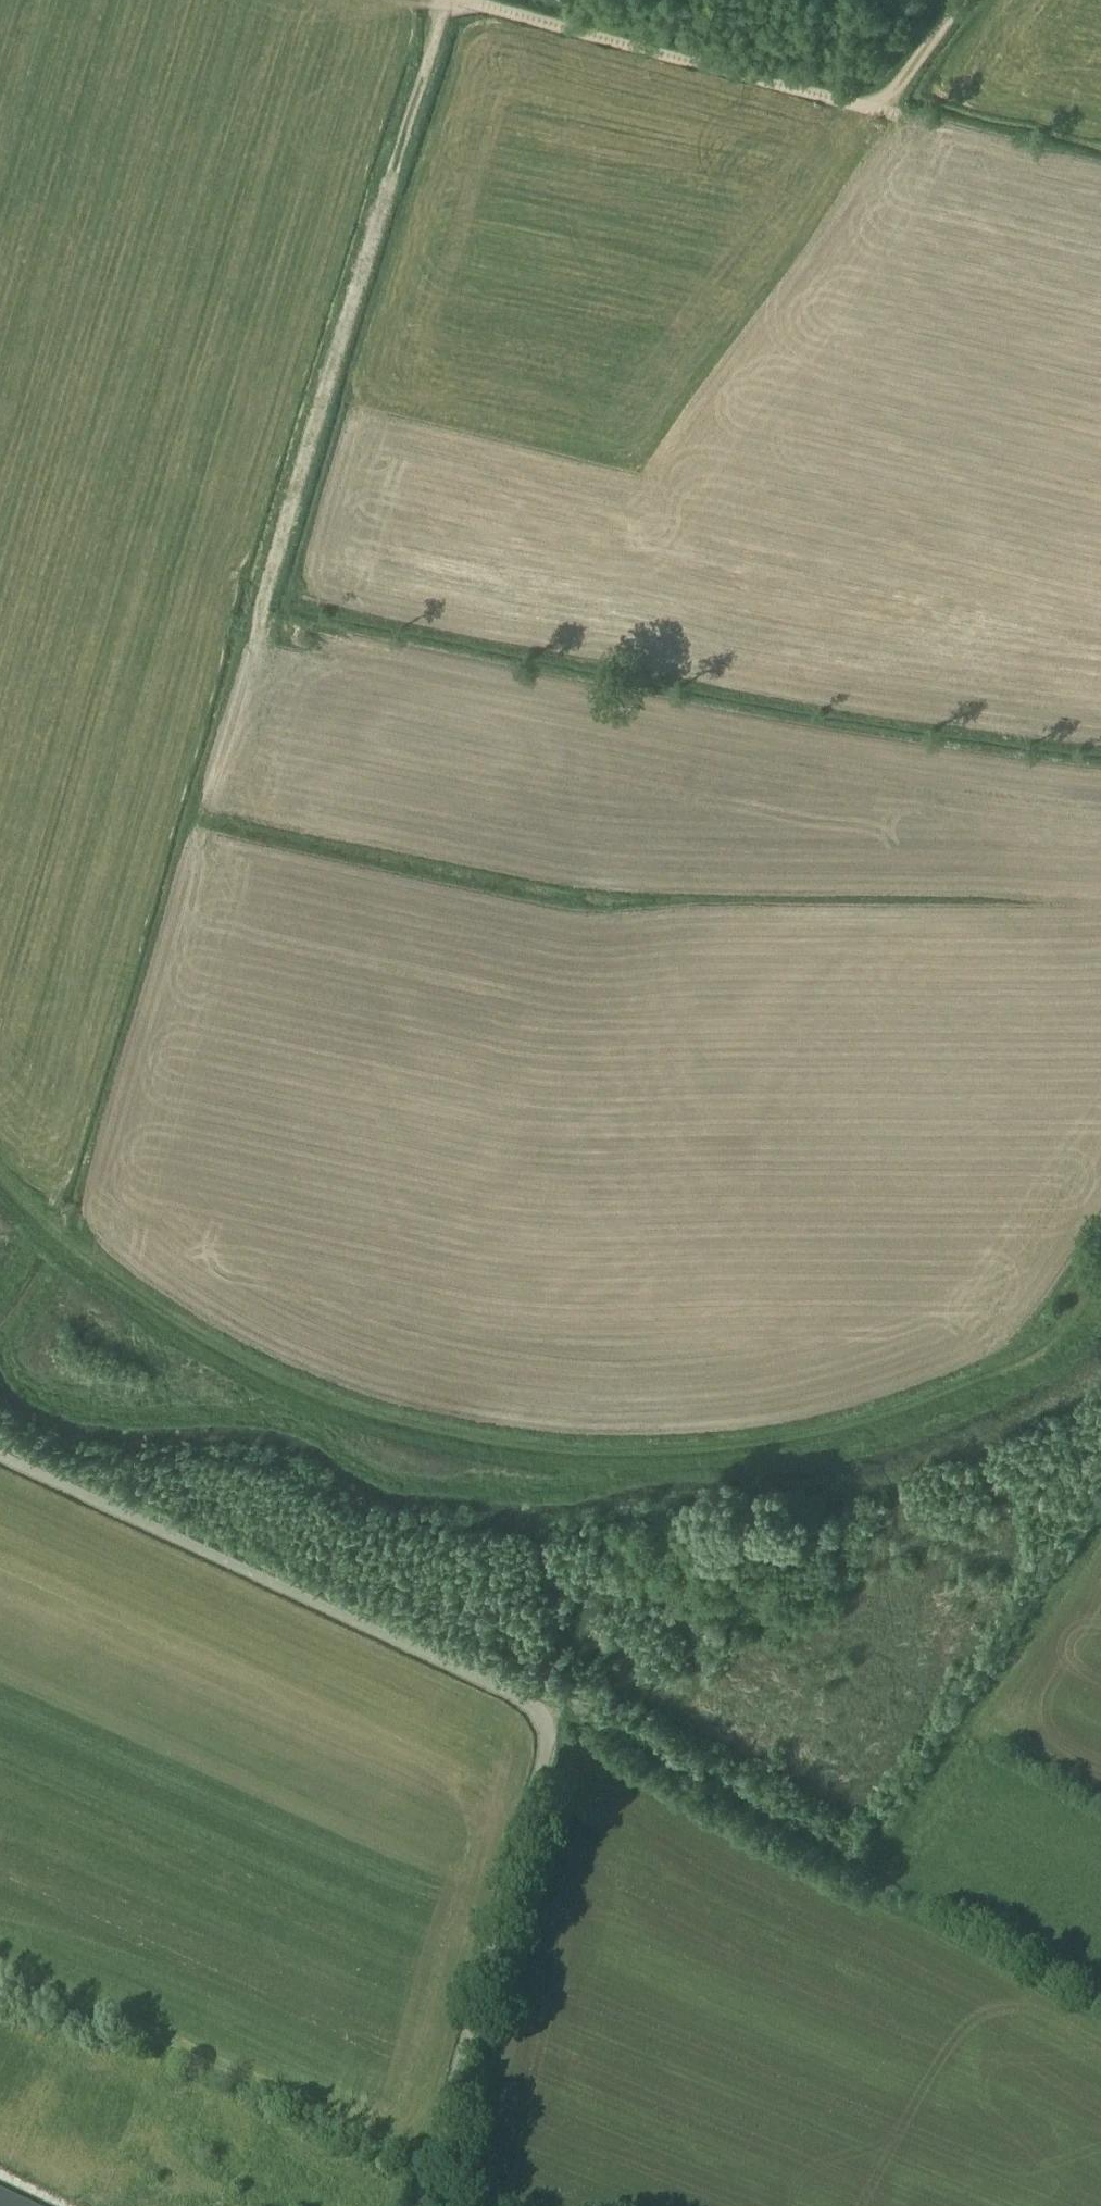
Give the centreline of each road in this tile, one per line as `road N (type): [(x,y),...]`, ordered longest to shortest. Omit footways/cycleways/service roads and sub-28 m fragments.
road 1 (track): [(417,2205),(489,1969),(548,1732),(530,1705),(0,1454)]

